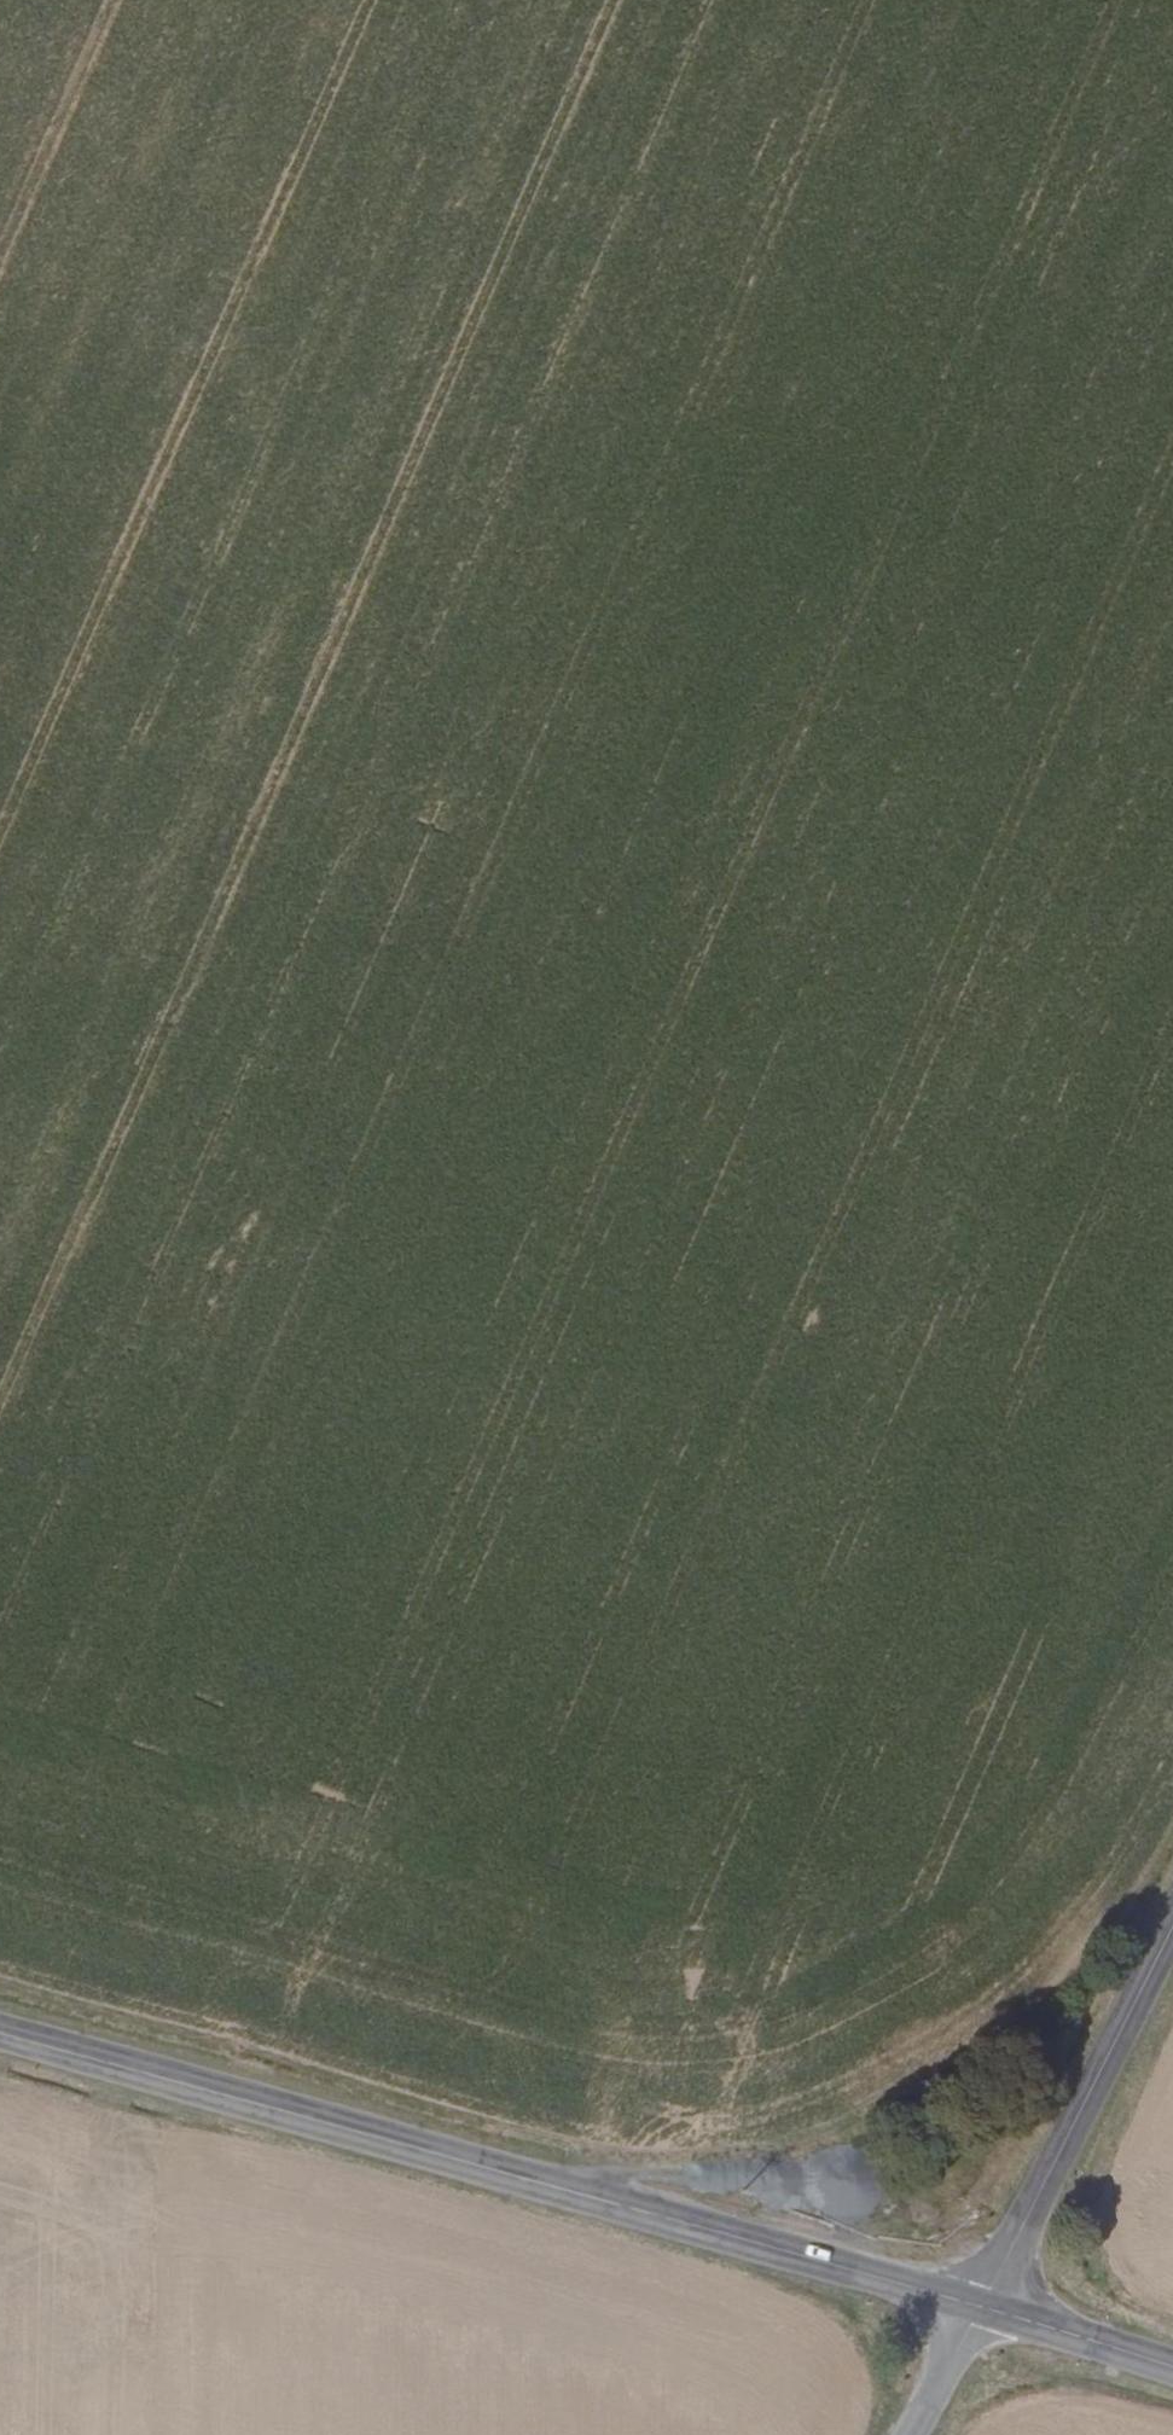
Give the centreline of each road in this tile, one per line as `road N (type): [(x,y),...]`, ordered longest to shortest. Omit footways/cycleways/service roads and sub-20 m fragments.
road 1 (tertiary): [(982,2305),(0,2033)]
road 2 (tertiary): [(1172,1945),(982,2305)]
road 3 (secondary): [(1172,2365),(982,2305)]
road 4 (unclassified): [(982,2305),(922,2434)]

